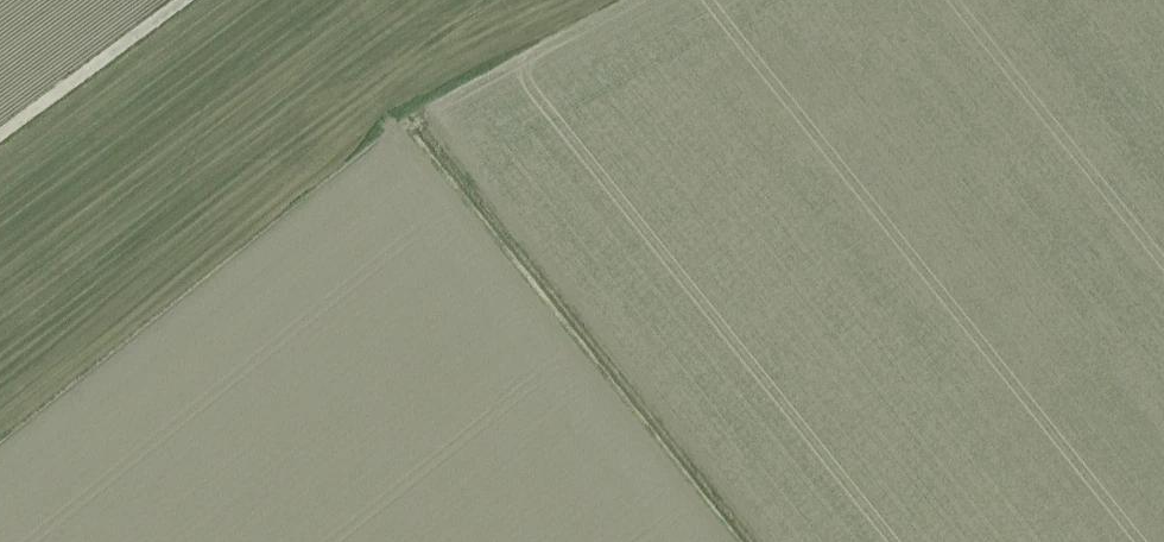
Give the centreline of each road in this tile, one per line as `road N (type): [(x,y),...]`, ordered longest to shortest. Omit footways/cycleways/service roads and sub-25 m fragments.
road 1 (track): [(0,137),(187,0)]

